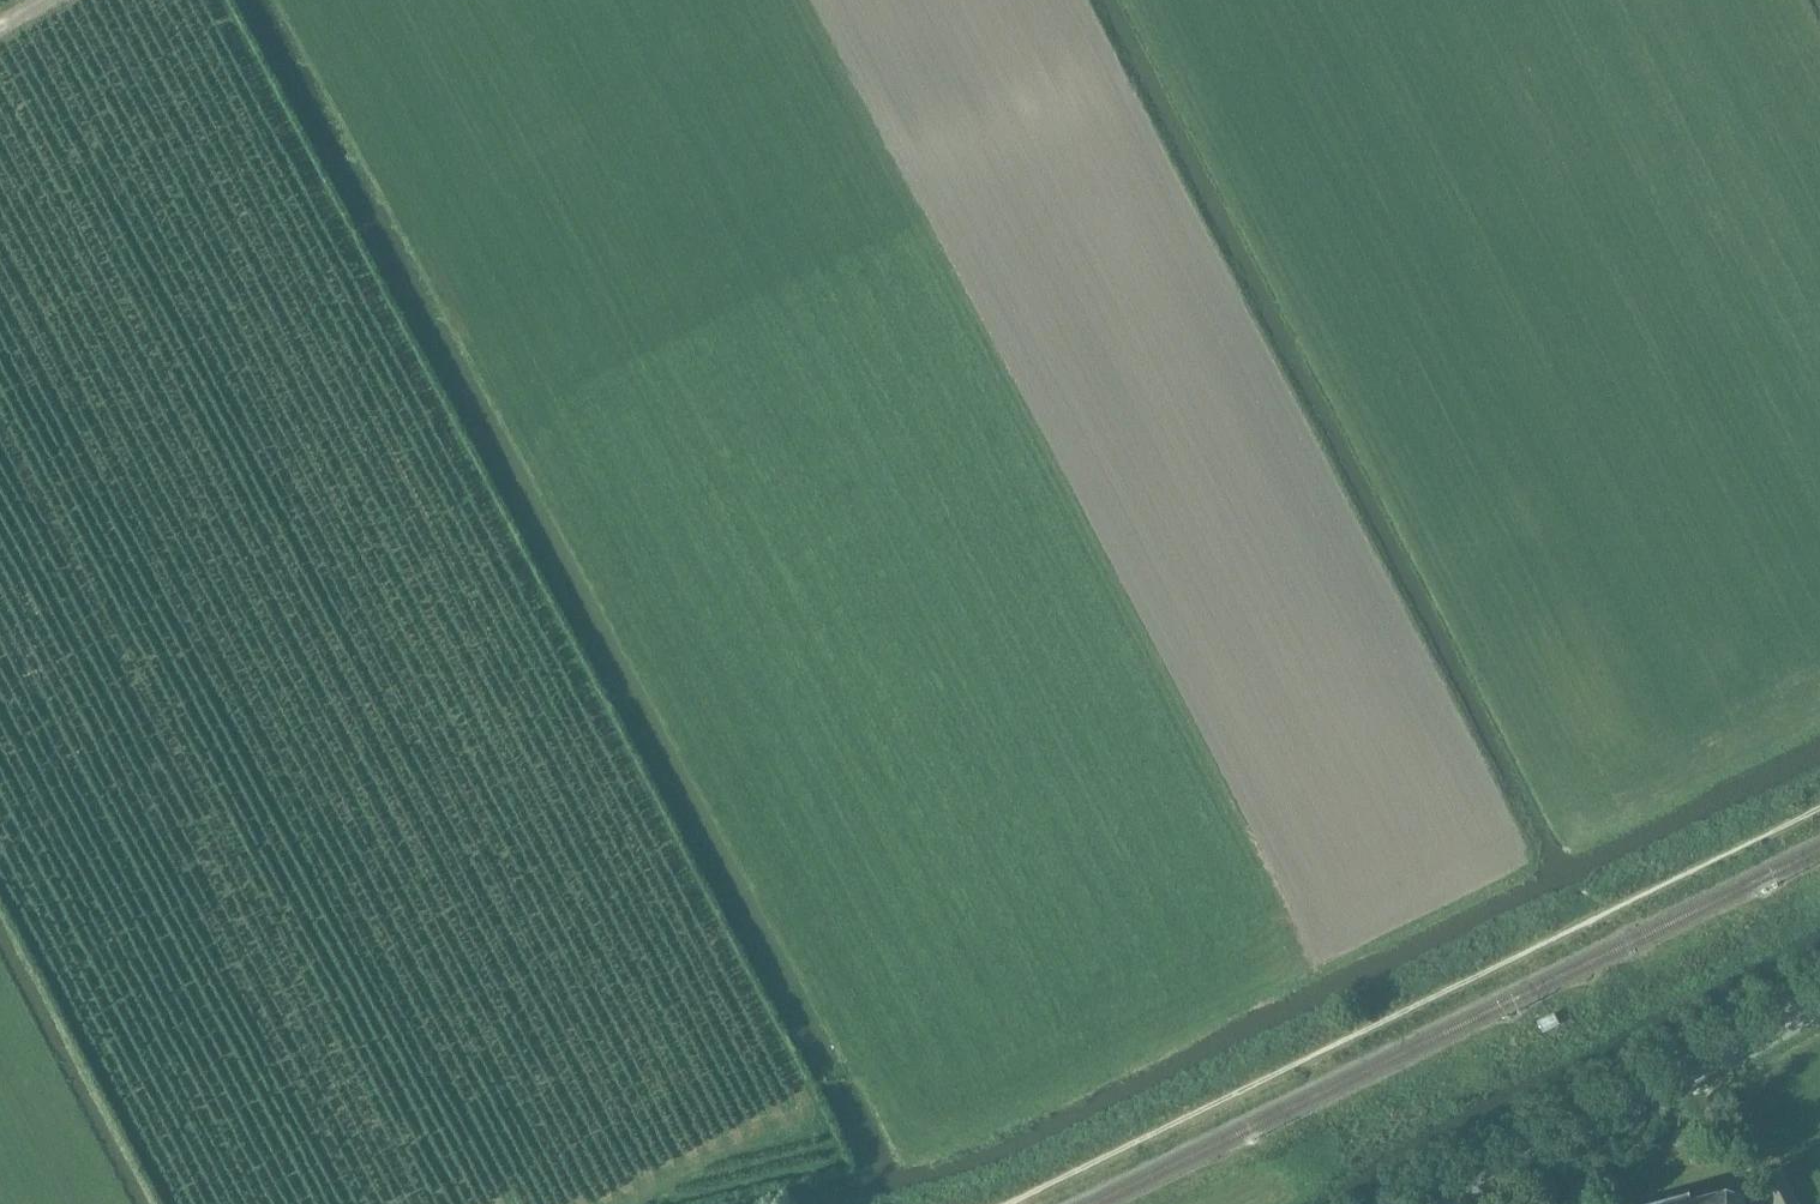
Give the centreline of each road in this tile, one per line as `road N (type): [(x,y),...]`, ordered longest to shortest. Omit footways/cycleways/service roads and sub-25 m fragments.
road 1 (tertiary): [(1461,1203),(1819,1004)]

